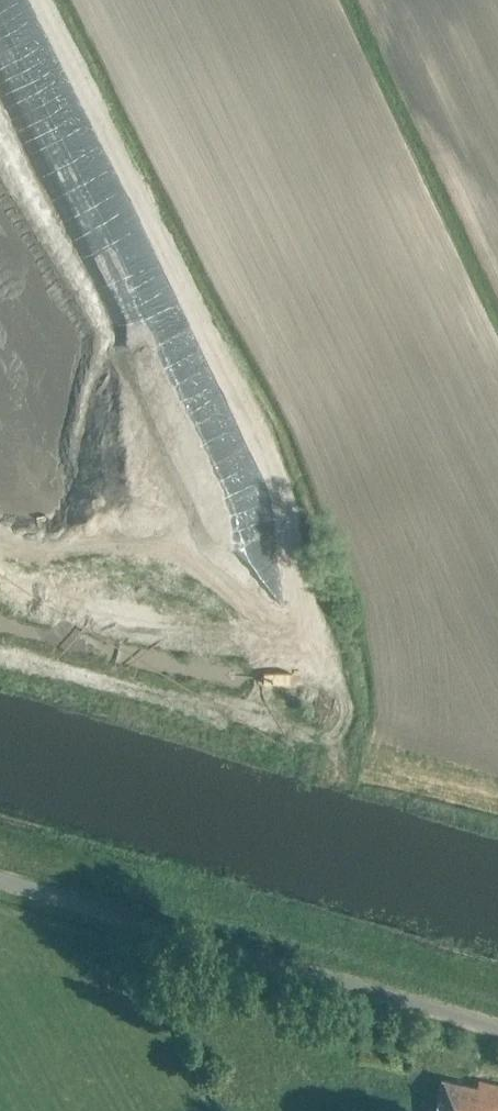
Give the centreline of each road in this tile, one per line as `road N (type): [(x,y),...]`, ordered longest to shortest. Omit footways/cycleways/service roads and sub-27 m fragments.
road 1 (track): [(37,0),(156,242),(267,434),(292,512),(300,626),(345,693),(342,759)]
road 2 (unclassified): [(497,1028),(0,878)]
road 3 (track): [(0,545),(111,538),(176,546),(300,626)]

